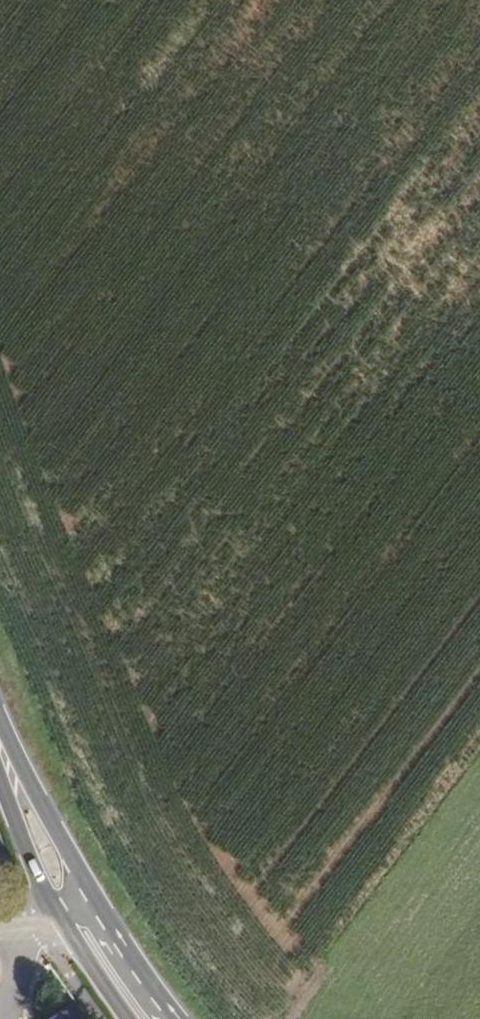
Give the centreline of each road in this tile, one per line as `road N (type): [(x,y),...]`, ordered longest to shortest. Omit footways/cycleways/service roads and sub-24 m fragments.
road 1 (secondary): [(159,1018),(70,905),(0,738)]

